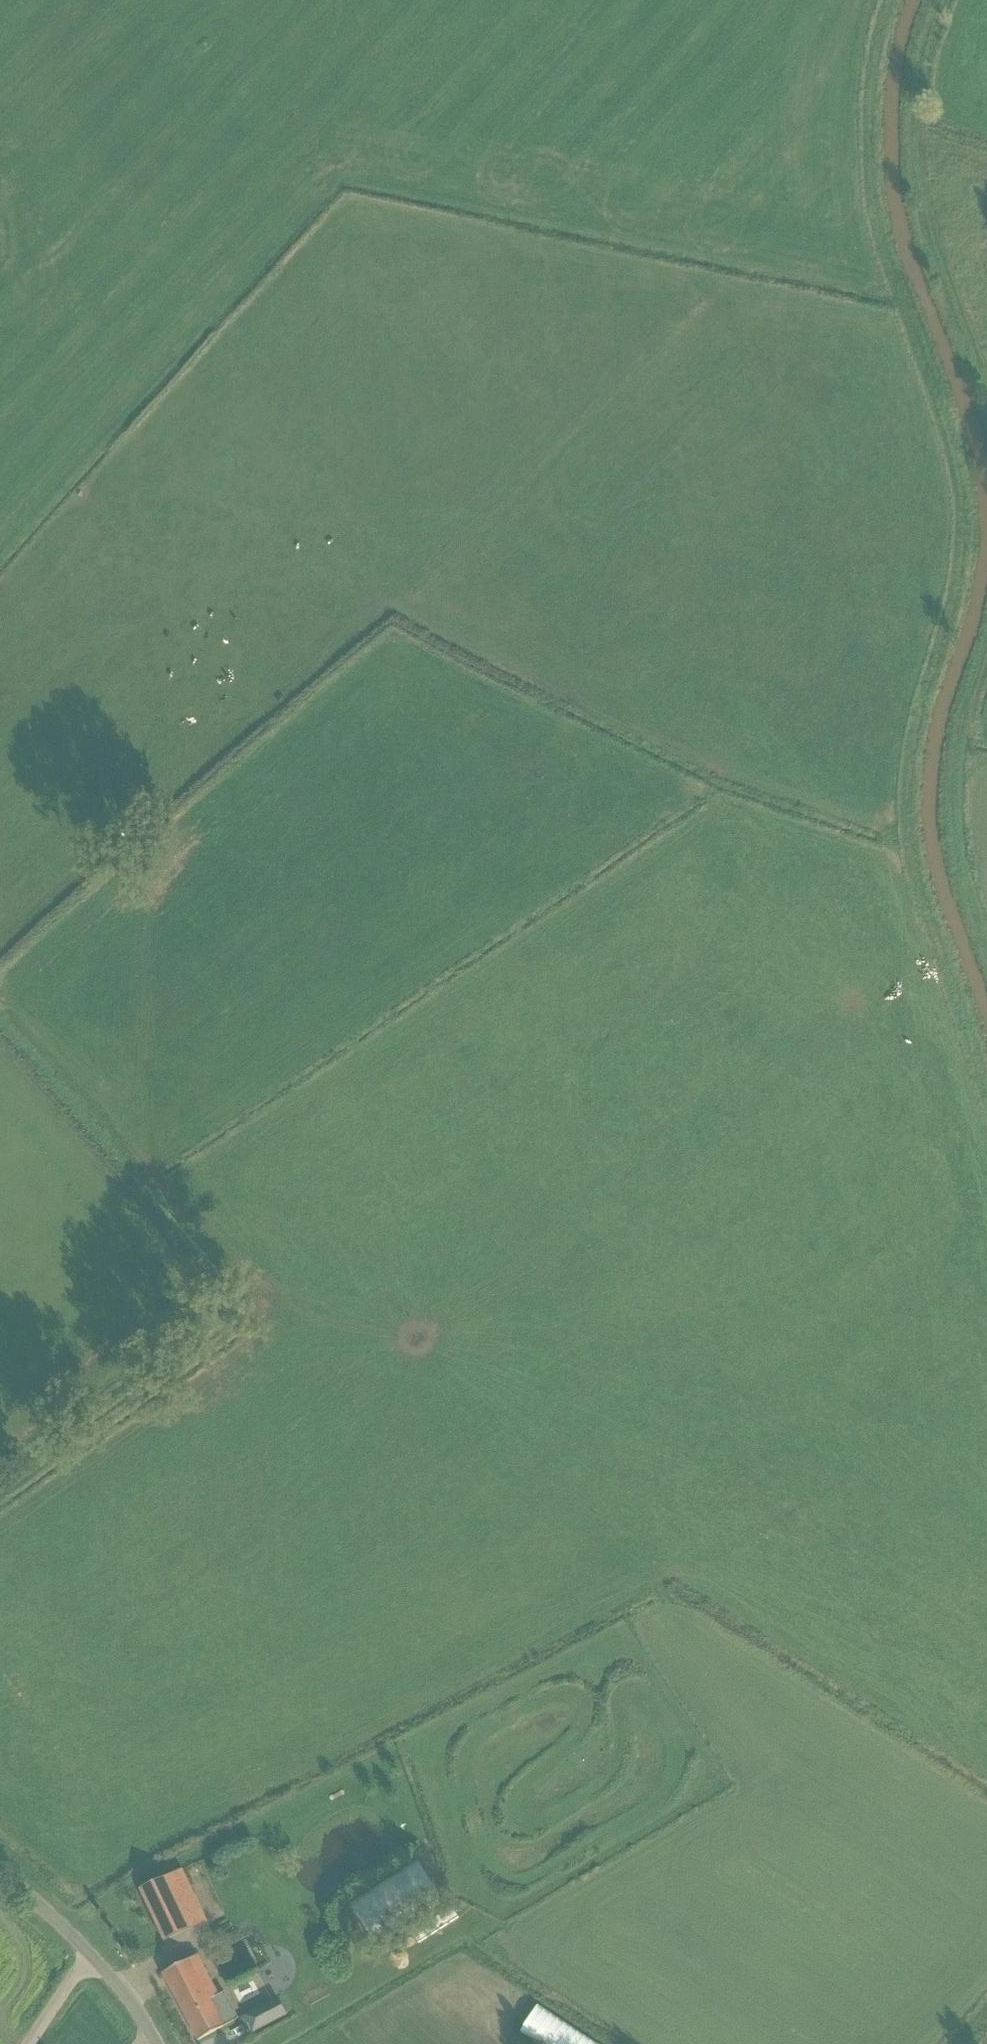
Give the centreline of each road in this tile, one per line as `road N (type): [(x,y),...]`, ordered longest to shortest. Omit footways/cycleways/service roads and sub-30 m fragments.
road 1 (unclassified): [(89,1948),(0,1866)]

